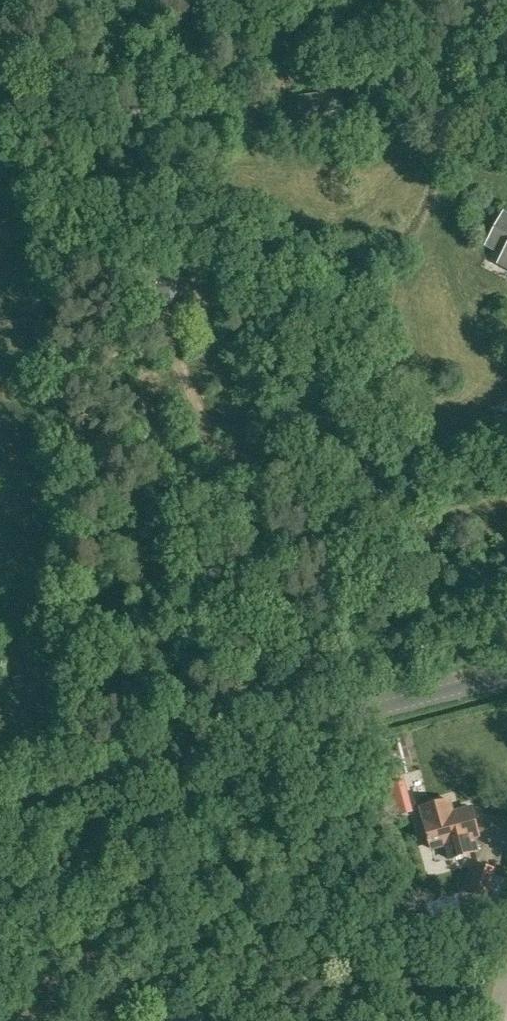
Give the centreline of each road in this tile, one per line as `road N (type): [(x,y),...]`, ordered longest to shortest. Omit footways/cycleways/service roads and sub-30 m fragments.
road 1 (track): [(506,504),(278,558),(230,435),(100,251),(61,177),(57,132),(83,0)]
road 2 (tertiary): [(0,796),(506,670)]
road 3 (track): [(278,558),(313,718)]
road 4 (track): [(0,618),(30,613),(38,681),(32,695),(0,707)]

